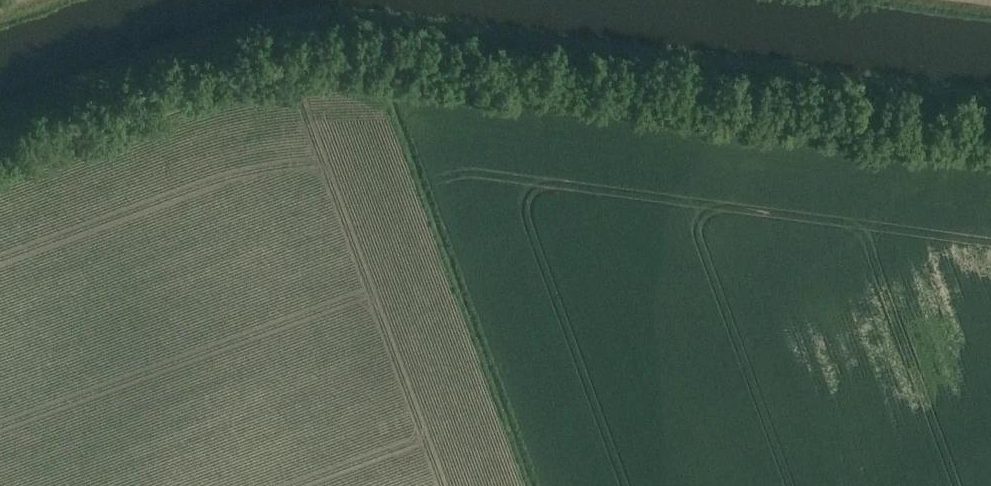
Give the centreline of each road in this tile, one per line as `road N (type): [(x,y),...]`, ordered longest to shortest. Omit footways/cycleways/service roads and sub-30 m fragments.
road 1 (track): [(990,111),(317,27),(261,32),(0,125)]

